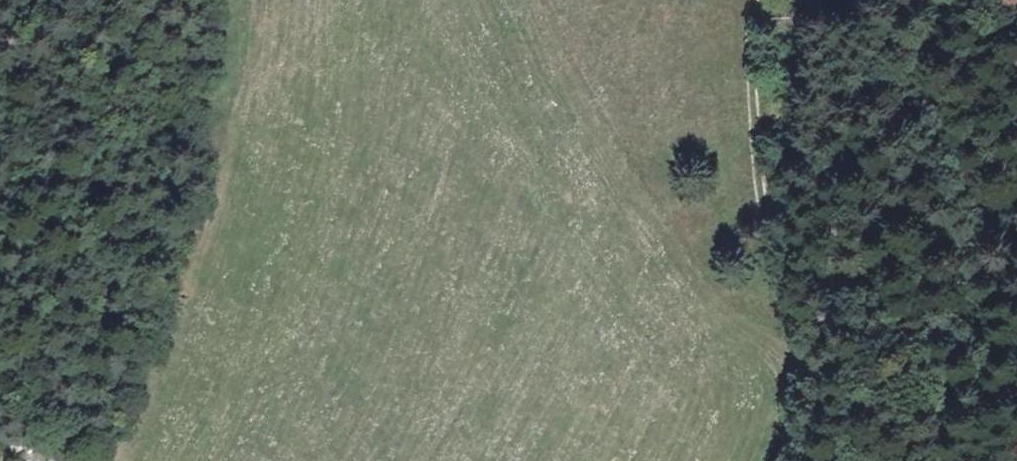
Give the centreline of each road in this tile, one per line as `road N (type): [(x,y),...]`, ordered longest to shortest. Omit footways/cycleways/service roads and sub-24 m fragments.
road 1 (track): [(757,0),(761,182),(796,346)]
road 2 (track): [(773,460),(803,382),(796,346)]

